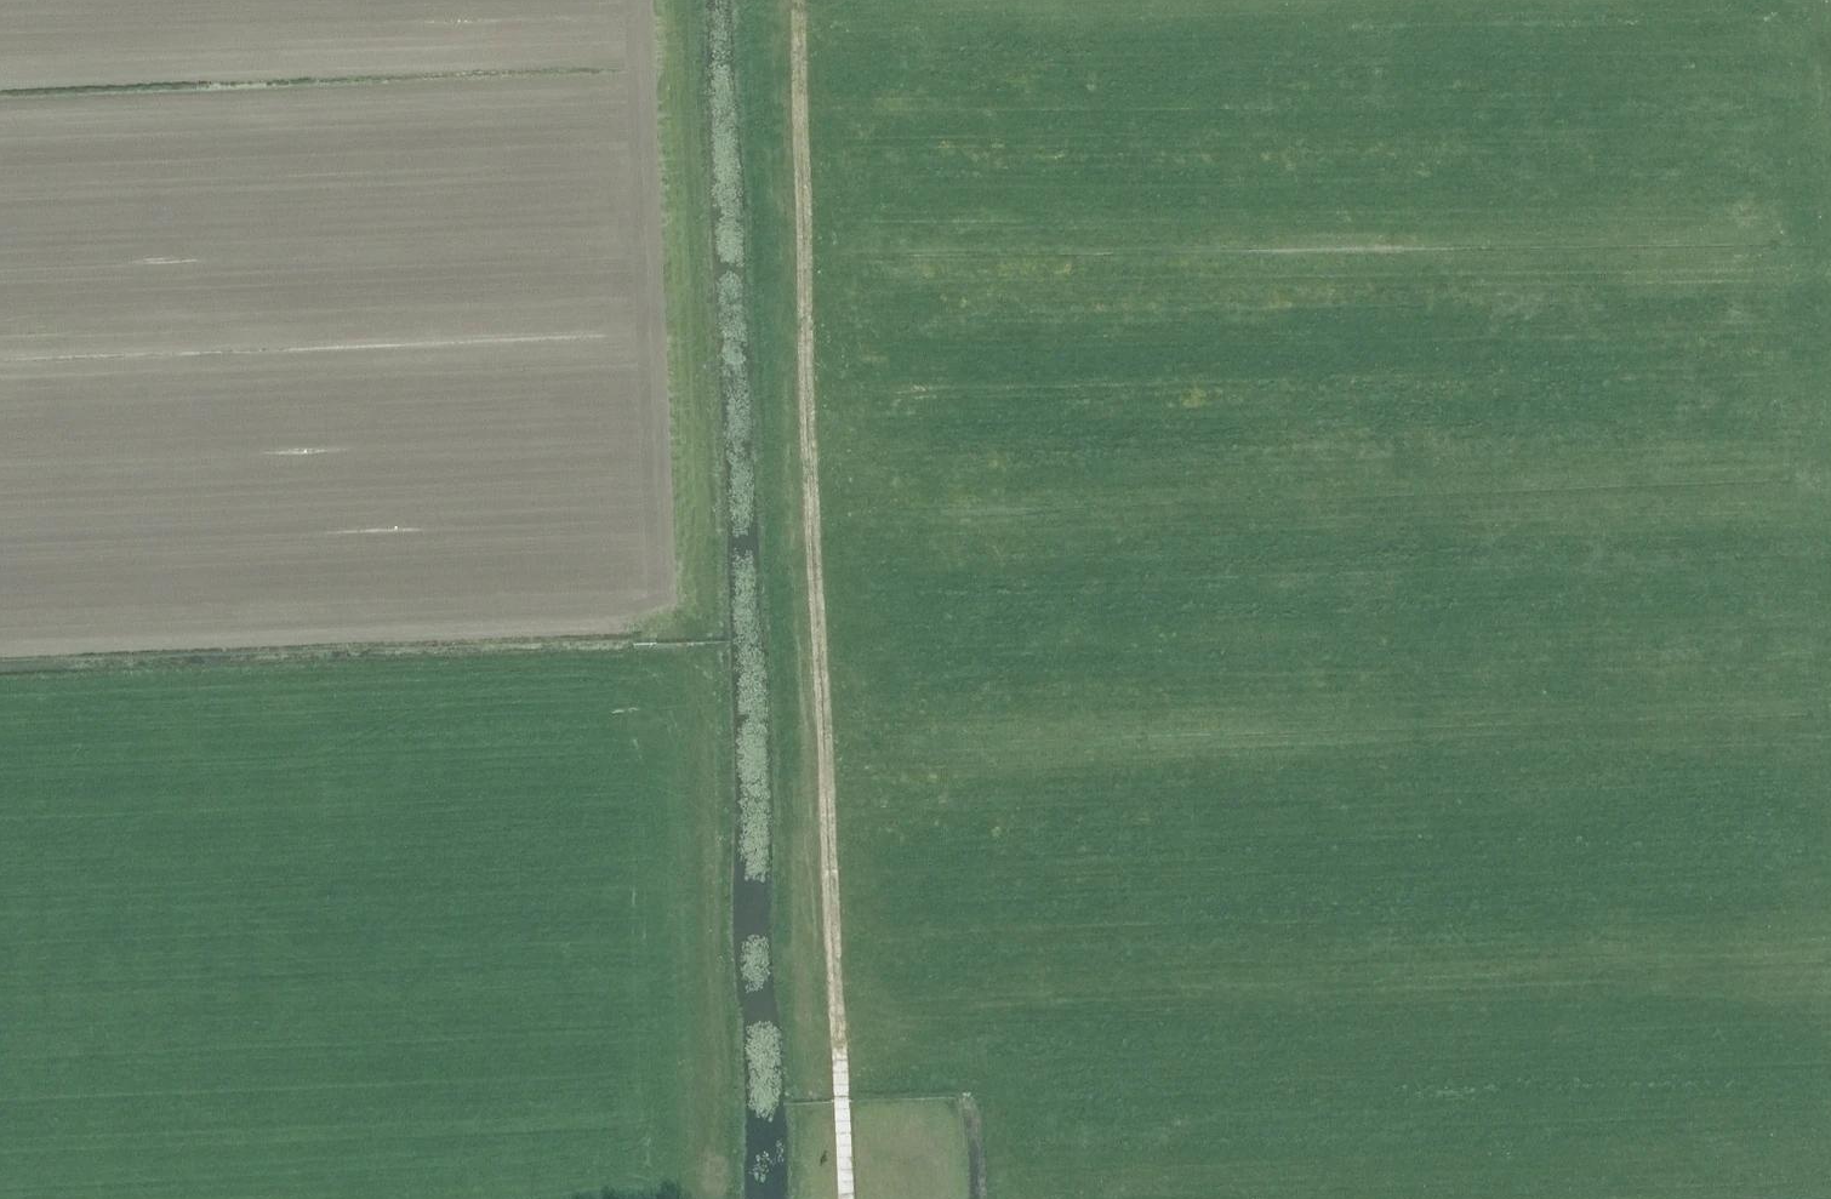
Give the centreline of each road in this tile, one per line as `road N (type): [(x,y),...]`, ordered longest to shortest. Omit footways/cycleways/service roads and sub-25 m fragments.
road 1 (track): [(811,1198),(802,1034)]

